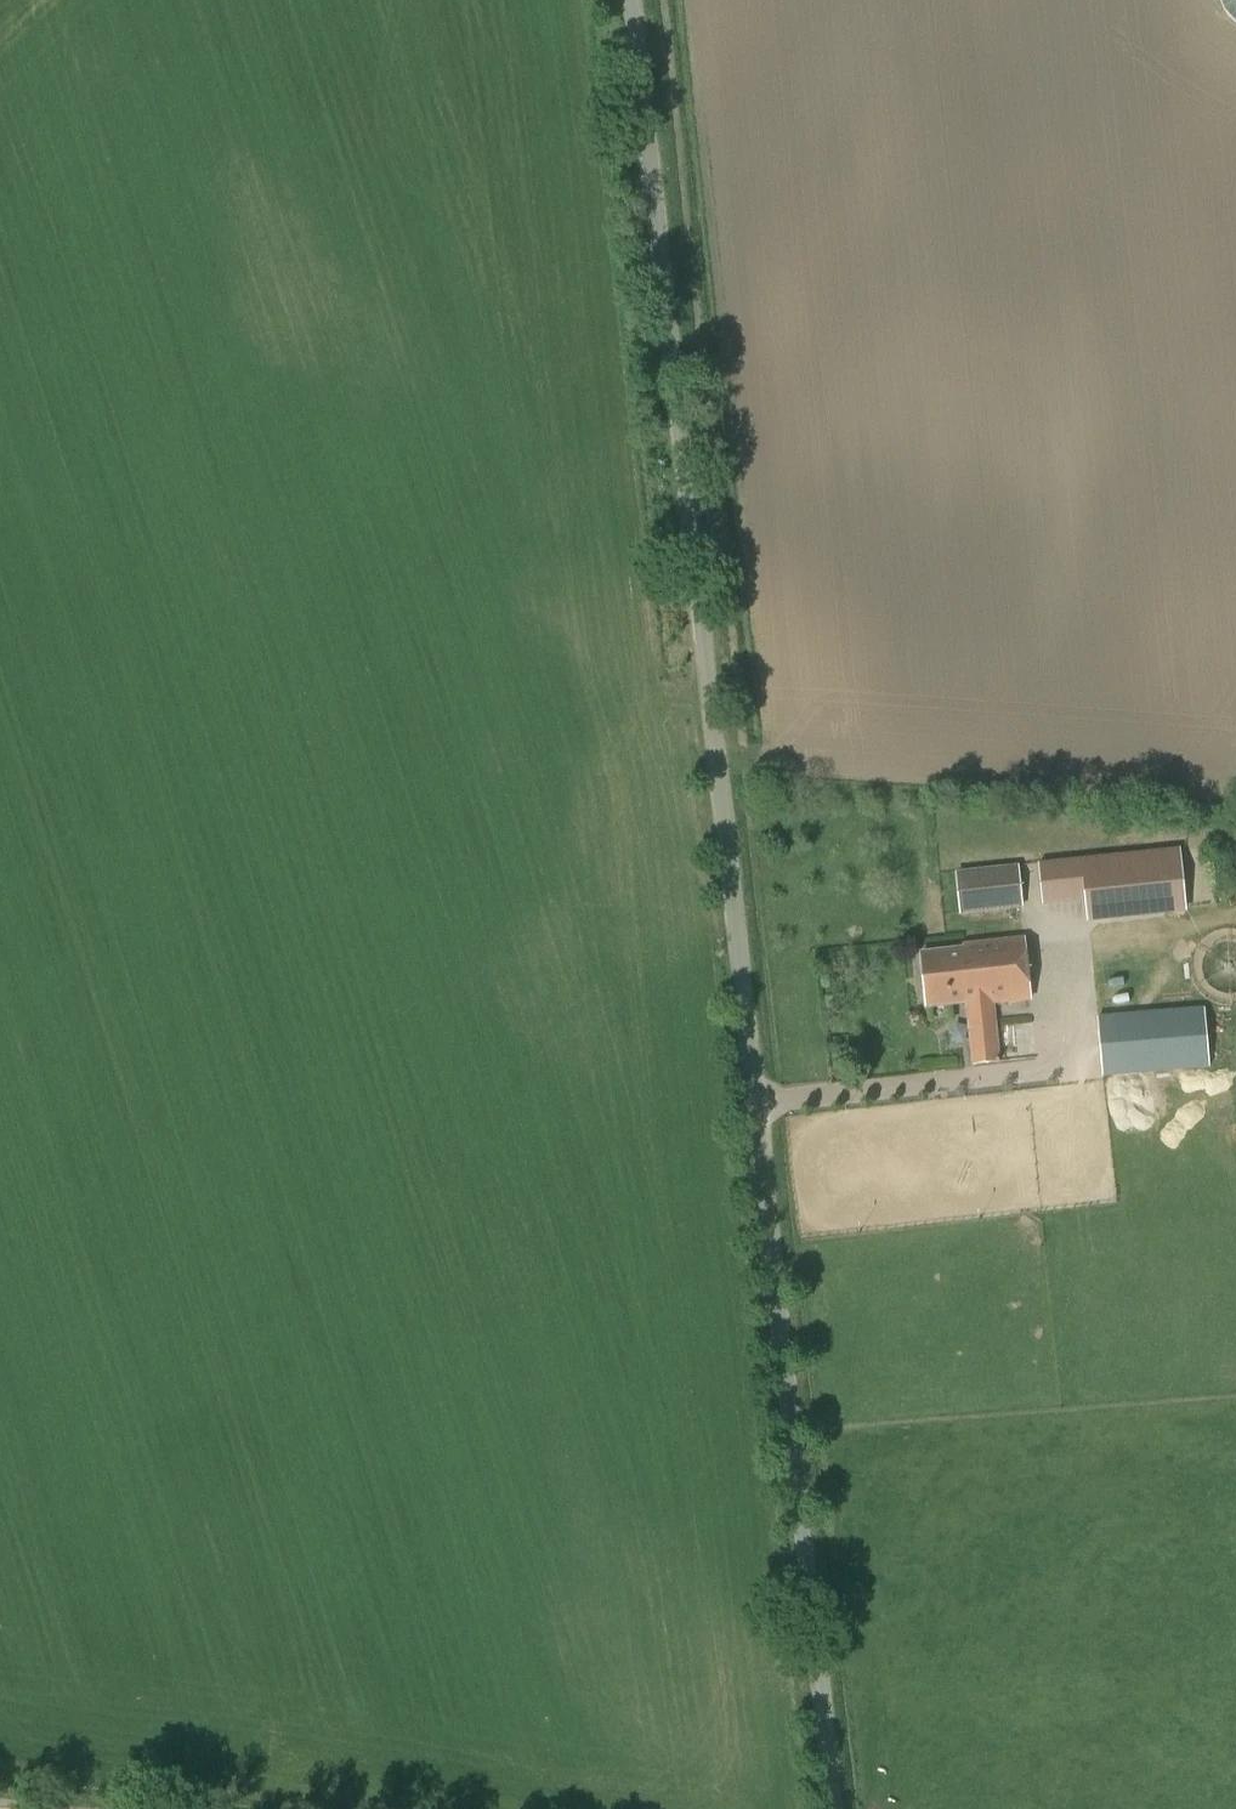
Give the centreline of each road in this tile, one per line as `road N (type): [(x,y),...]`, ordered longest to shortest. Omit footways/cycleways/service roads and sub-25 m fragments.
road 1 (unclassified): [(837,1808),(629,0)]

